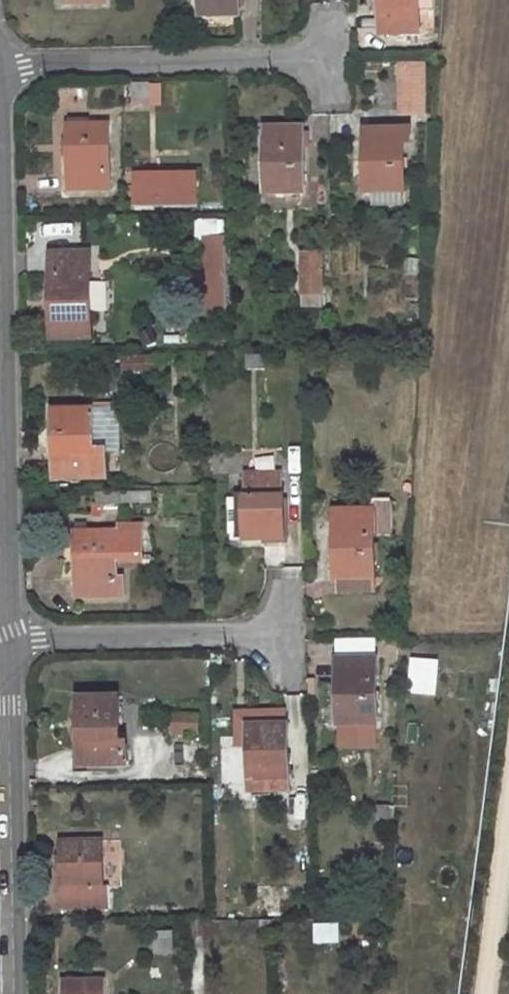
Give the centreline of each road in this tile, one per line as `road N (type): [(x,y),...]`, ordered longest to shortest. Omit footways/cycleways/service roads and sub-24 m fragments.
road 1 (residential): [(9,632),(0,225)]
road 2 (residential): [(0,65),(343,59)]
road 3 (residential): [(13,993),(8,666)]
road 4 (residential): [(9,632),(275,634)]

